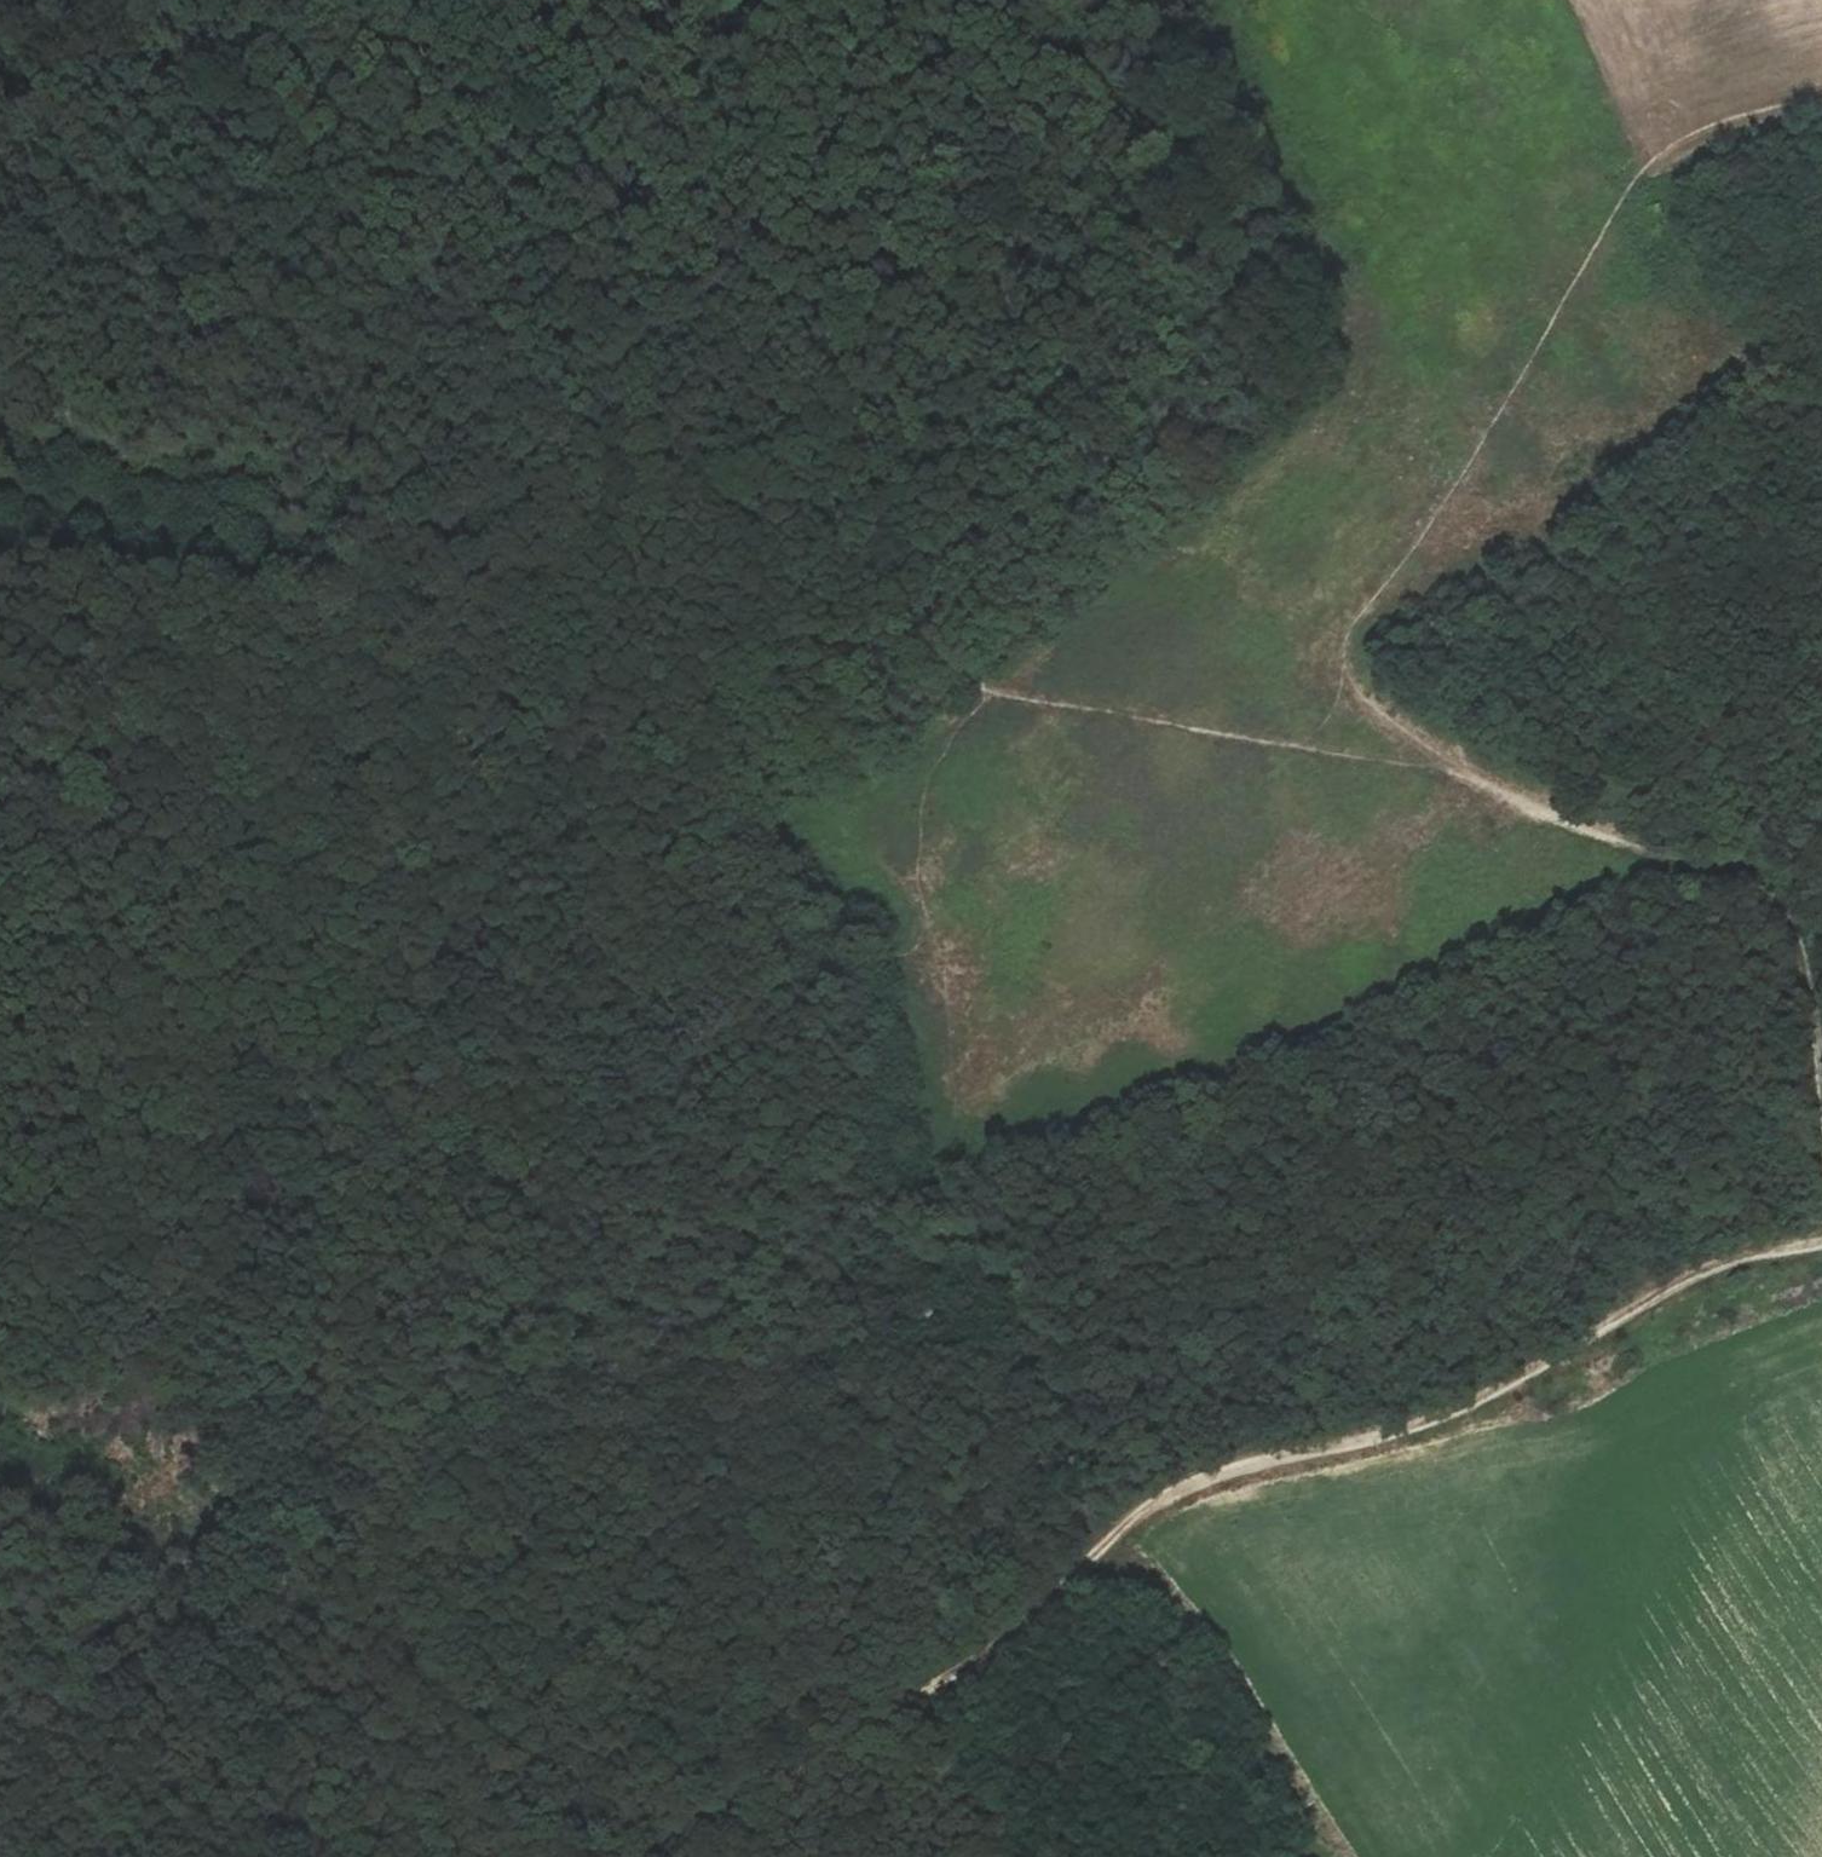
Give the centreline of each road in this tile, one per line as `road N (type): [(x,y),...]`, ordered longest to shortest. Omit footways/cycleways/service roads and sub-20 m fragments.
road 1 (track): [(658,1856),(855,1745),(1026,1618),(1135,1516),(1182,1487),(1442,1416),(1690,1275),(1821,1241)]
road 2 (track): [(0,161),(27,180),(38,243),(69,310),(89,428),(60,510),(0,542)]

